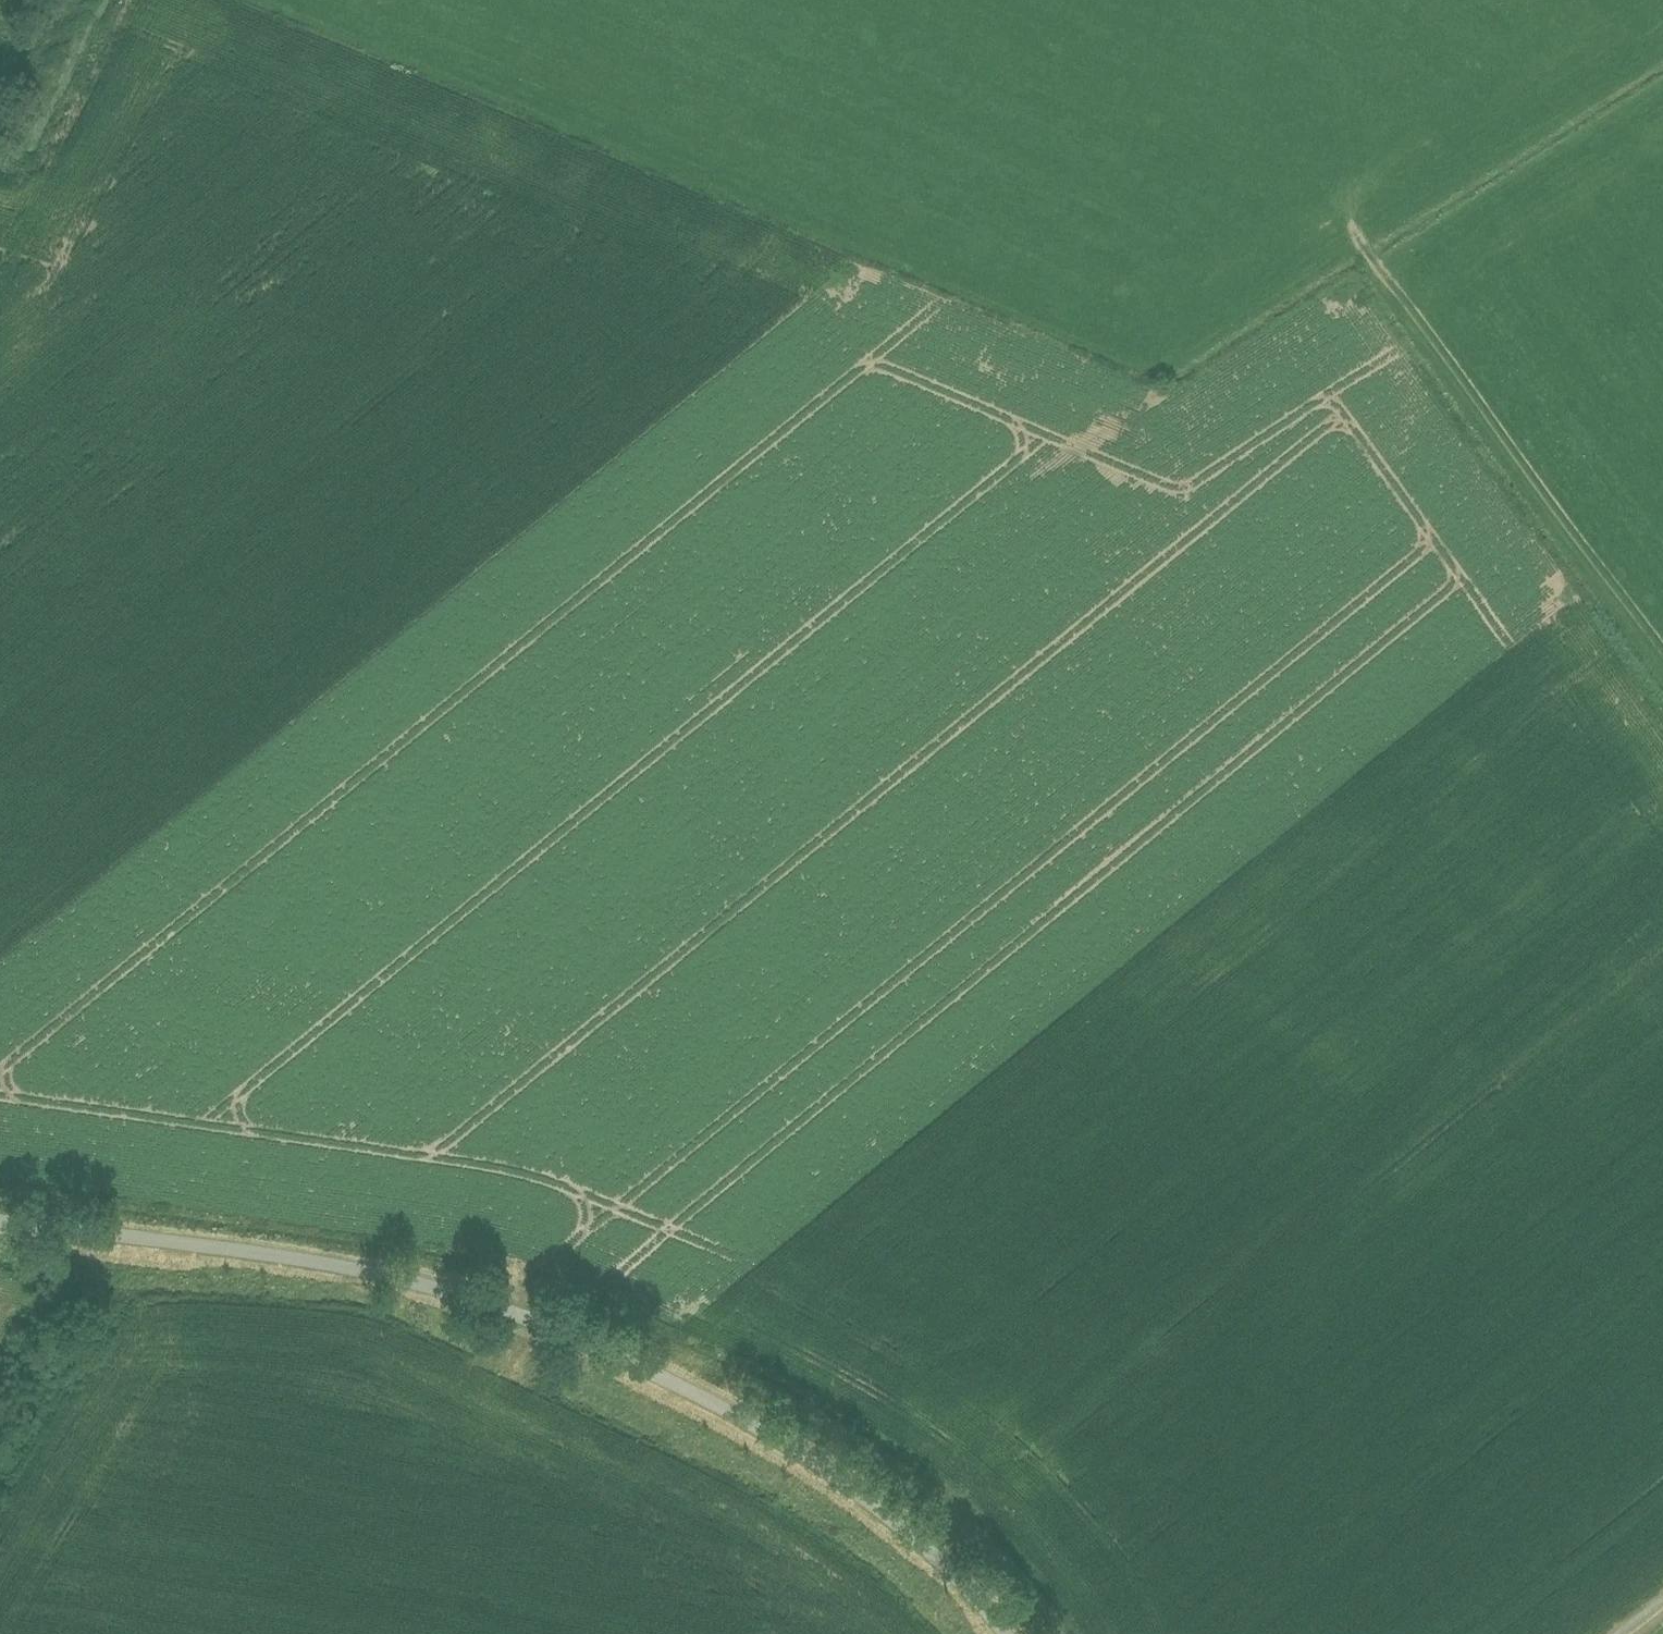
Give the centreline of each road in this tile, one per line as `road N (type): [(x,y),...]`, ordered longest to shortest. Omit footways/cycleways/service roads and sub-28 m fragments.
road 1 (unclassified): [(1007,1633),(940,1561),(816,1463),(734,1411),(598,1347),(485,1304),(341,1265),(0,1221)]

